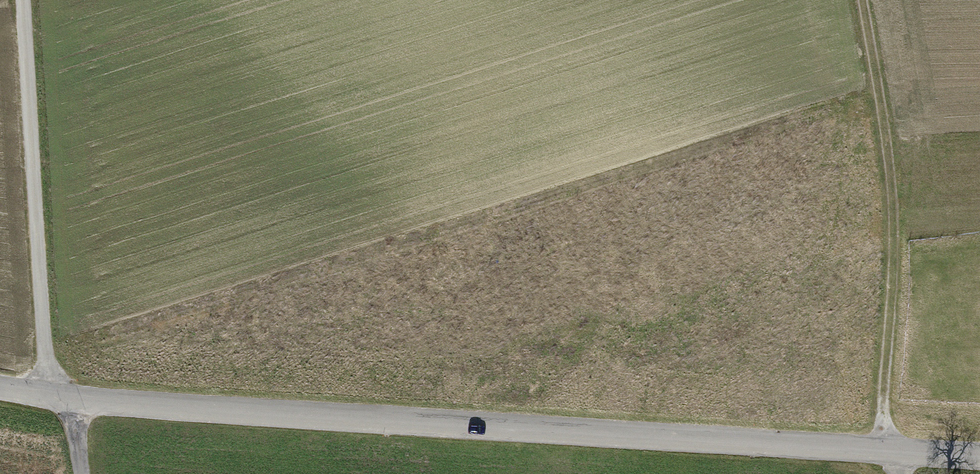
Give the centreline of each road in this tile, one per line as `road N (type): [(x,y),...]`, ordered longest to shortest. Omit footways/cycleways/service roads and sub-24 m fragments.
road 1 (residential): [(0,386),(69,398),(979,456)]
road 2 (track): [(80,473),(69,398),(47,361),(27,0)]
road 3 (track): [(895,473),(883,450),(894,171),(863,0)]

